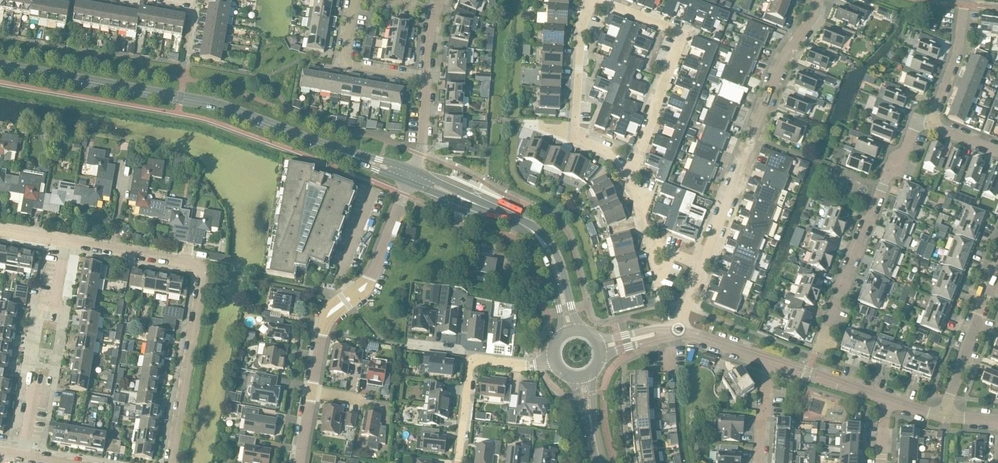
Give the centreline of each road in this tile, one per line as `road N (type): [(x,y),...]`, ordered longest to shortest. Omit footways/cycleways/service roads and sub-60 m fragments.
road 1 (tertiary): [(412,177),(219,106),(0,66)]
road 2 (residential): [(61,242),(203,270),(170,462)]
road 3 (residential): [(818,0),(781,57),(702,266)]
road 4 (residential): [(822,342),(895,162),(920,121),(934,121)]
road 5 (tertiary): [(571,331),(550,254),(533,231),(412,177)]
road 6 (residential): [(632,170),(685,33),(598,0)]
road 7 (residential): [(946,417),(997,270)]
road 8 (residential): [(353,0),(342,63),(426,79)]
road 9 (residential): [(576,138),(582,0)]
road 10 (residential): [(702,266),(649,245),(632,170)]
road 11 (residential): [(323,332),(300,462)]
road 12 (residential): [(768,360),(888,401)]
road 13 (residential): [(934,121),(958,54),(965,0)]

